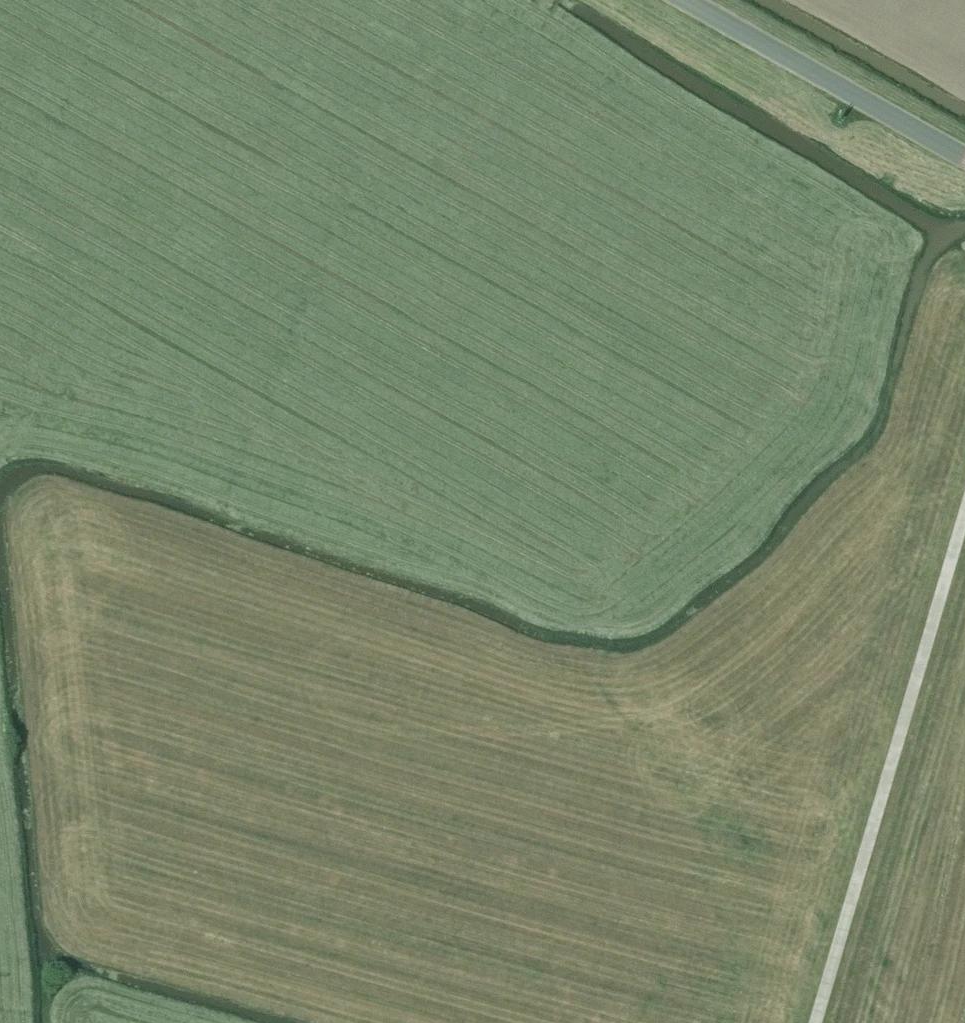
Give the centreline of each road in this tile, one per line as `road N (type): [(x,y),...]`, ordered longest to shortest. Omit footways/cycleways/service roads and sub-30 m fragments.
road 1 (track): [(964,530),(819,1022)]
road 2 (tertiary): [(964,158),(685,0)]

